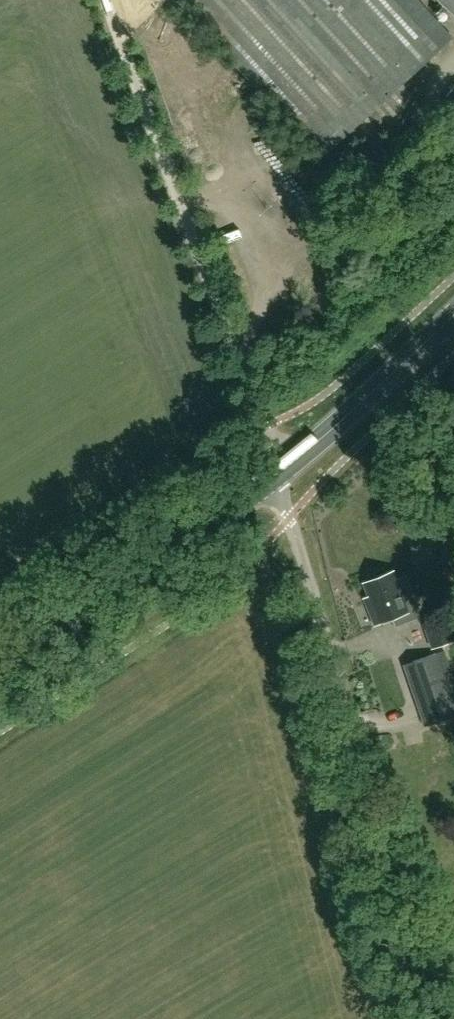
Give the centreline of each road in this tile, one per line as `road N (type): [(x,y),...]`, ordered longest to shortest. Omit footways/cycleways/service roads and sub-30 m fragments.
road 1 (unclassified): [(278,474),(106,0)]
road 2 (primary): [(0,659),(278,474)]
road 3 (track): [(418,1018),(344,711)]
road 4 (unclassified): [(344,711),(278,474)]
road 5 (primary): [(278,474),(453,315)]

